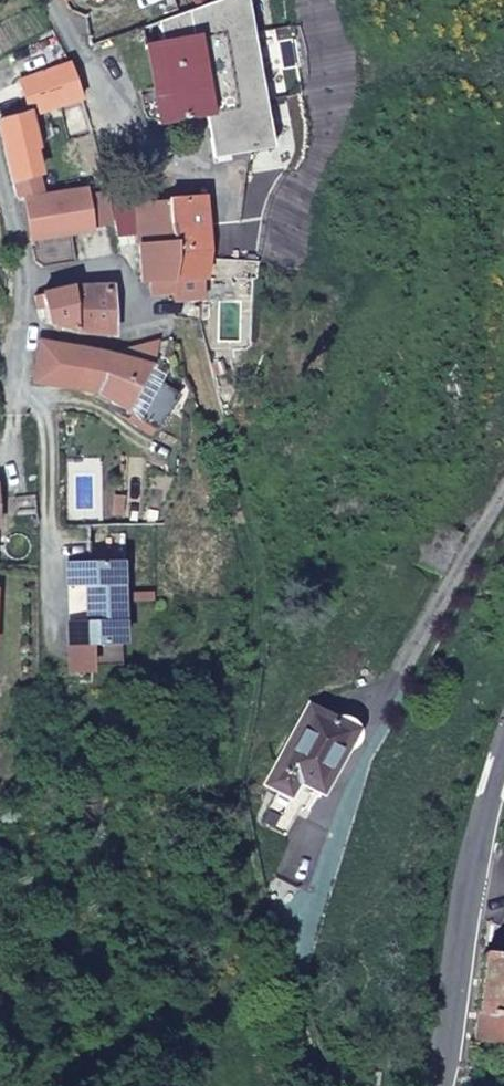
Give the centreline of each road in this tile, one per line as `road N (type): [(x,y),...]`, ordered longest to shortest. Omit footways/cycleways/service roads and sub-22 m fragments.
road 1 (secondary): [(447,1085),(490,794),(503,754)]
road 2 (unclassified): [(46,0),(73,41),(102,123)]

